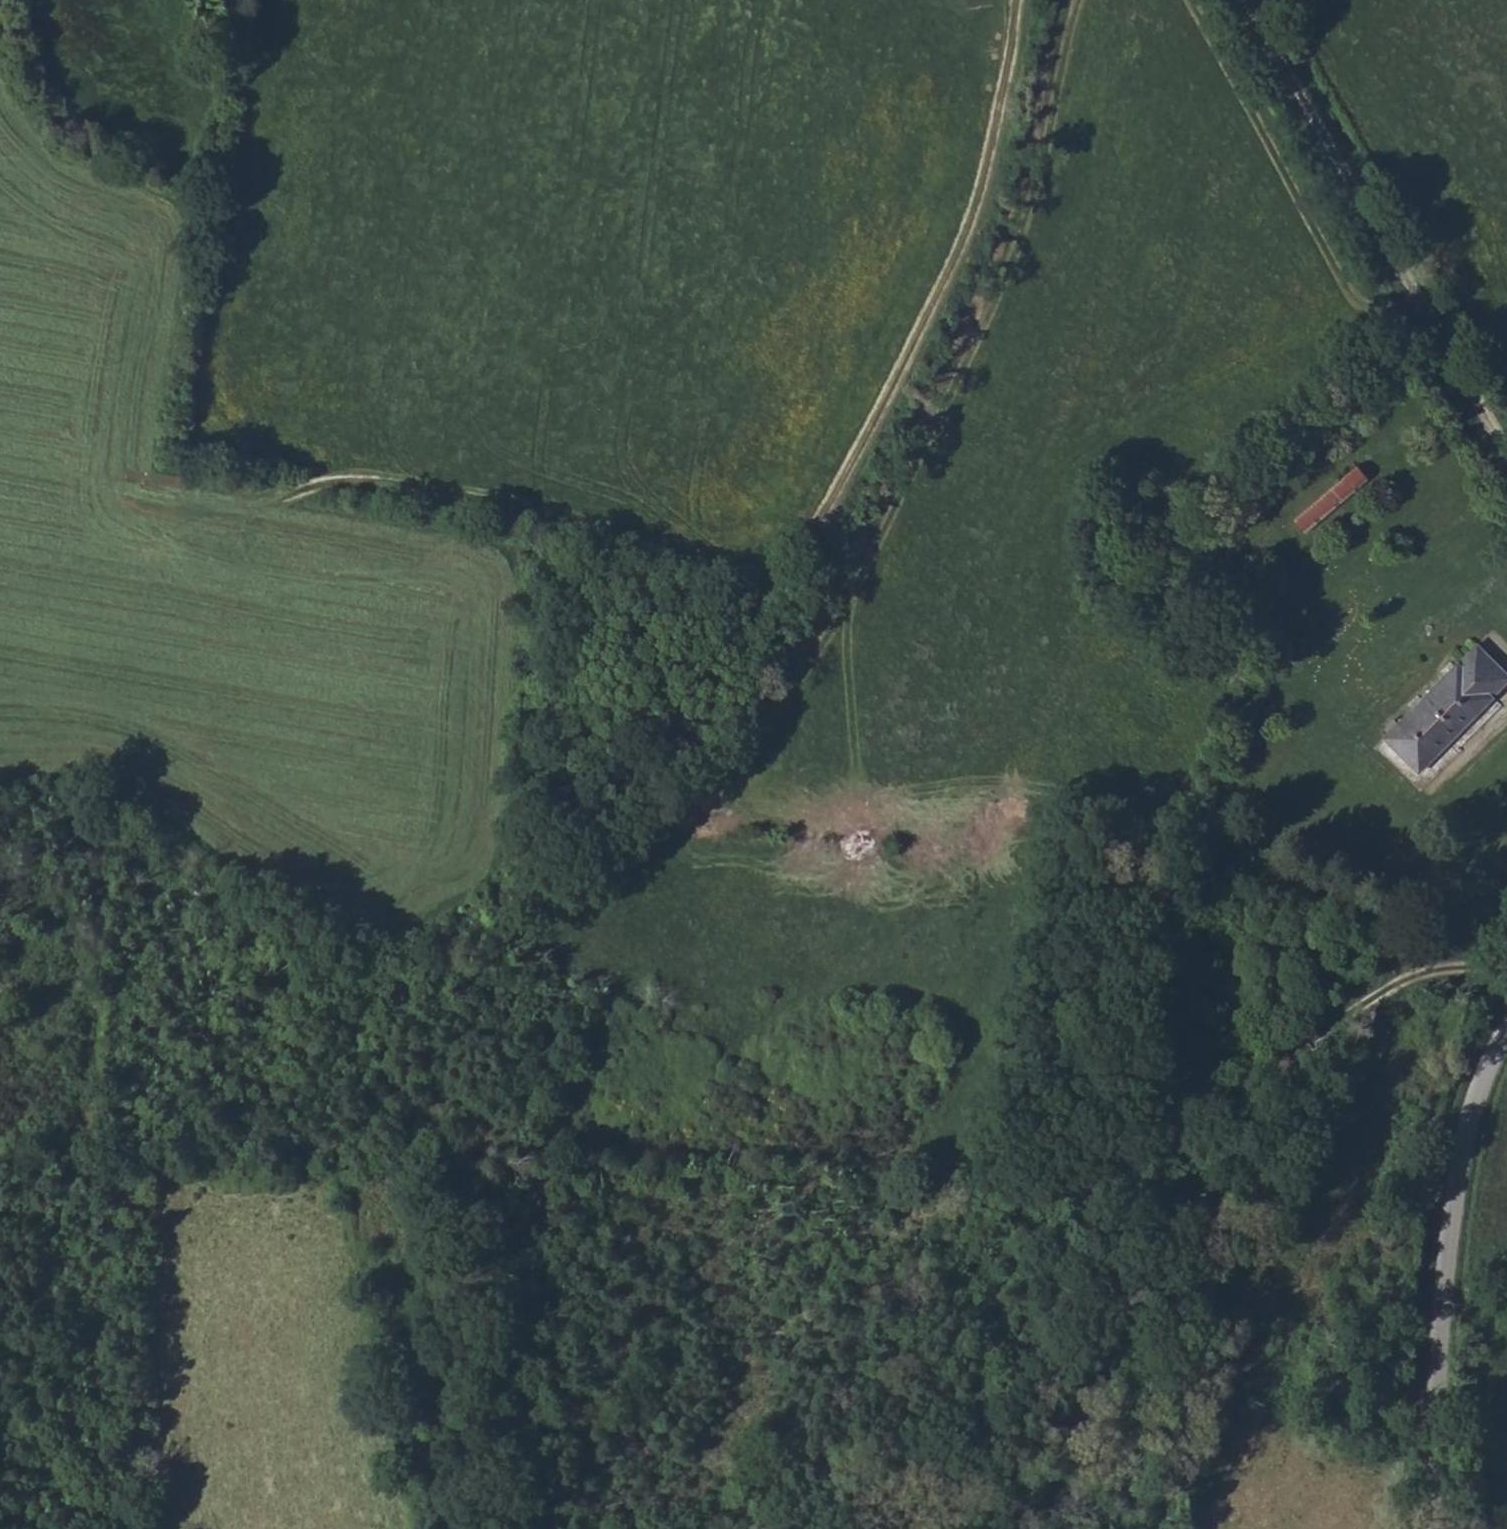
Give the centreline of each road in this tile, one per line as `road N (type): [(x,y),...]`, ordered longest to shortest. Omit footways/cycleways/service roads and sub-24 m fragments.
road 1 (track): [(793,1528),(939,1465),(1025,1385),(1193,1158),(1290,1055),(1395,982),(1435,966),(1506,967)]
road 2 (track): [(1506,463),(1251,0)]
road 3 (unclassified): [(1506,1035),(1465,1137),(1448,1258),(1455,1528)]

